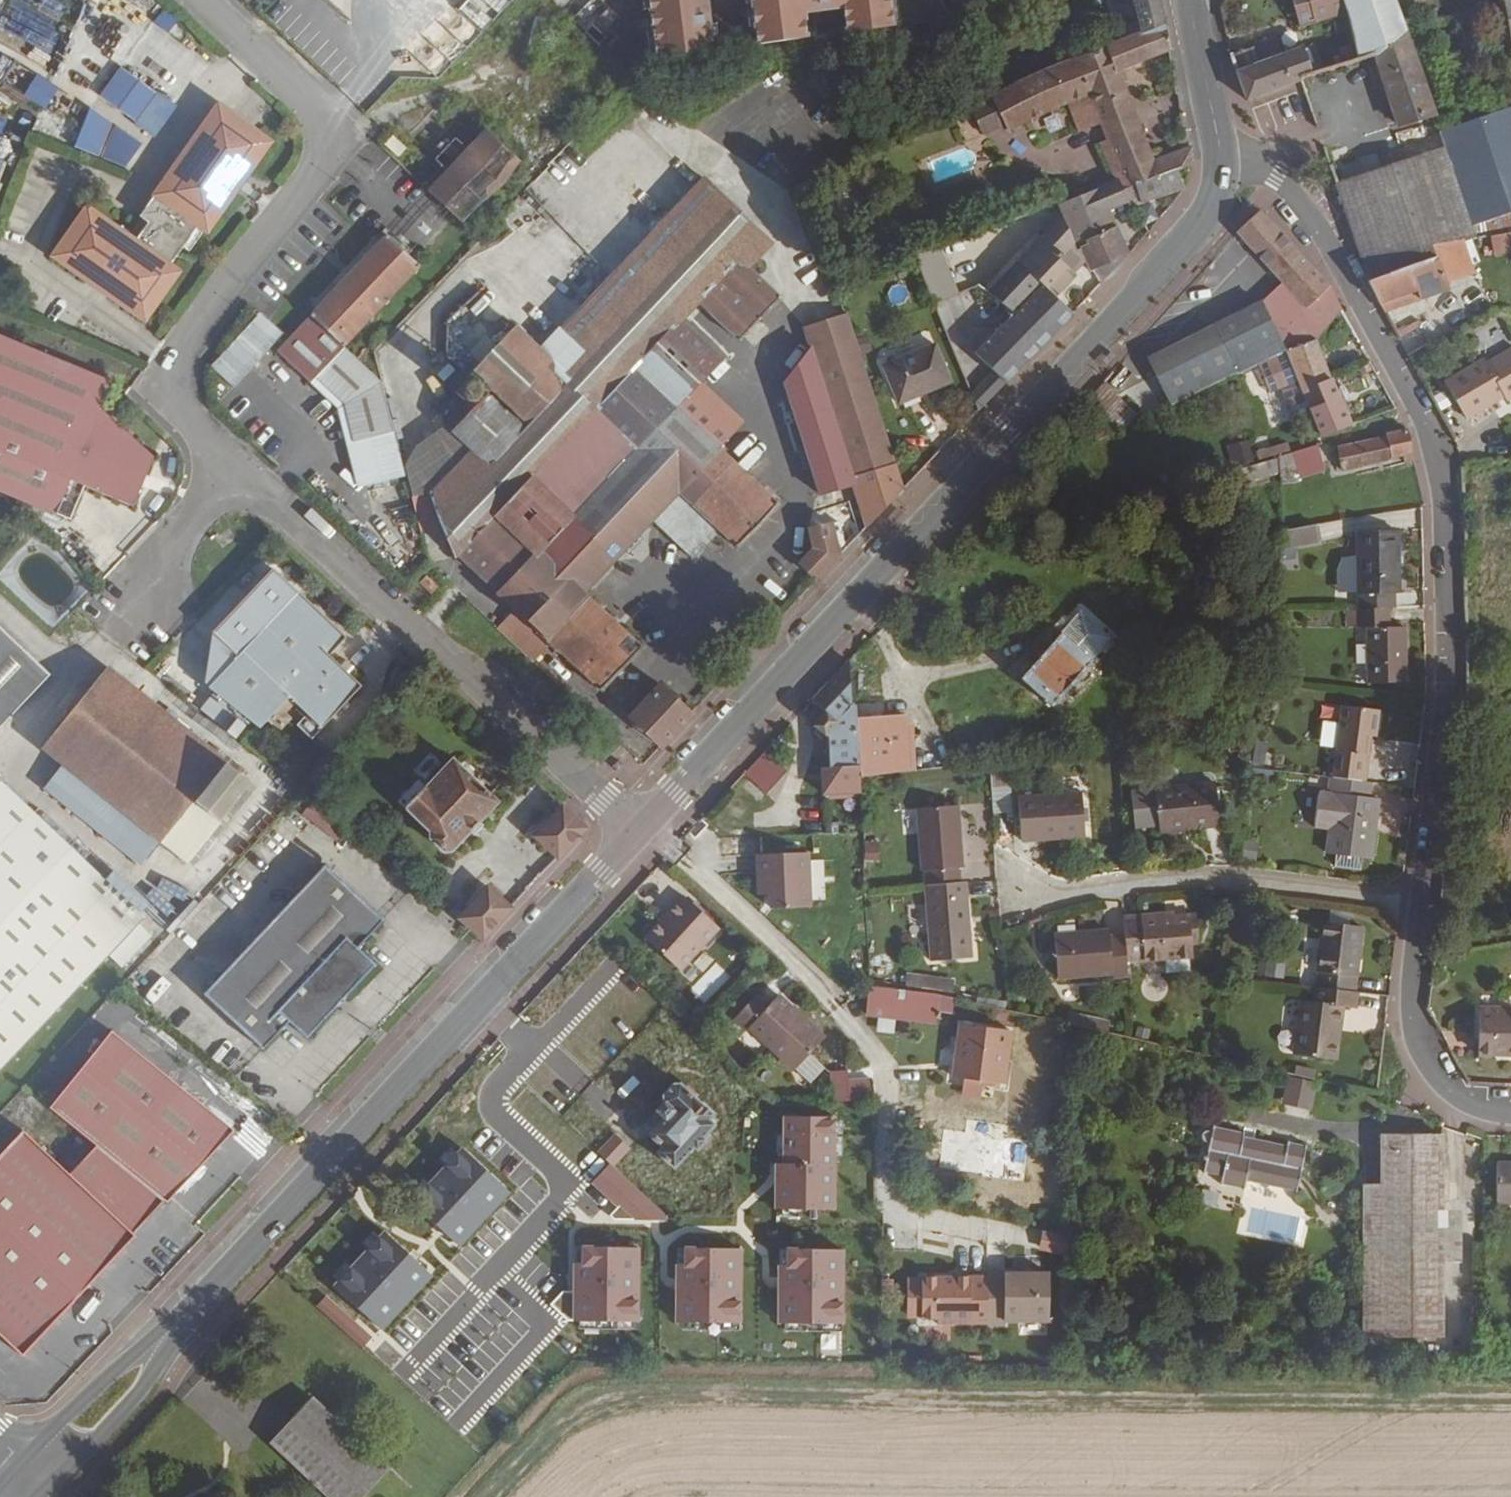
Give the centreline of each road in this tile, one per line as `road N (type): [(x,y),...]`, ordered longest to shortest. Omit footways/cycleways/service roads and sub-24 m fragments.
road 1 (track): [(482,1496),(561,1418),(656,1389),(1510,1398)]
road 2 (primary): [(1220,166),(1206,217),(1156,276),(636,833)]
road 3 (primary): [(636,833),(40,1469)]
road 4 (residential): [(1422,899),(1445,709),(1440,468),(1426,426),(1305,212),(1257,165),(1220,166)]
road 5 (residential): [(238,470),(178,411),(171,365),(317,179),(329,134),(313,108),(205,0)]
road 6 (residential): [(636,833),(238,470)]
road 7 (residential): [(1422,899),(1189,878),(1051,896),(1031,891)]
road 8 (residential): [(1510,1102),(1463,1098),(1419,1042),(1411,1010),(1422,899)]
road 9 (residential): [(238,470),(119,606)]
road 10 (primary): [(1188,0),(1220,166)]

